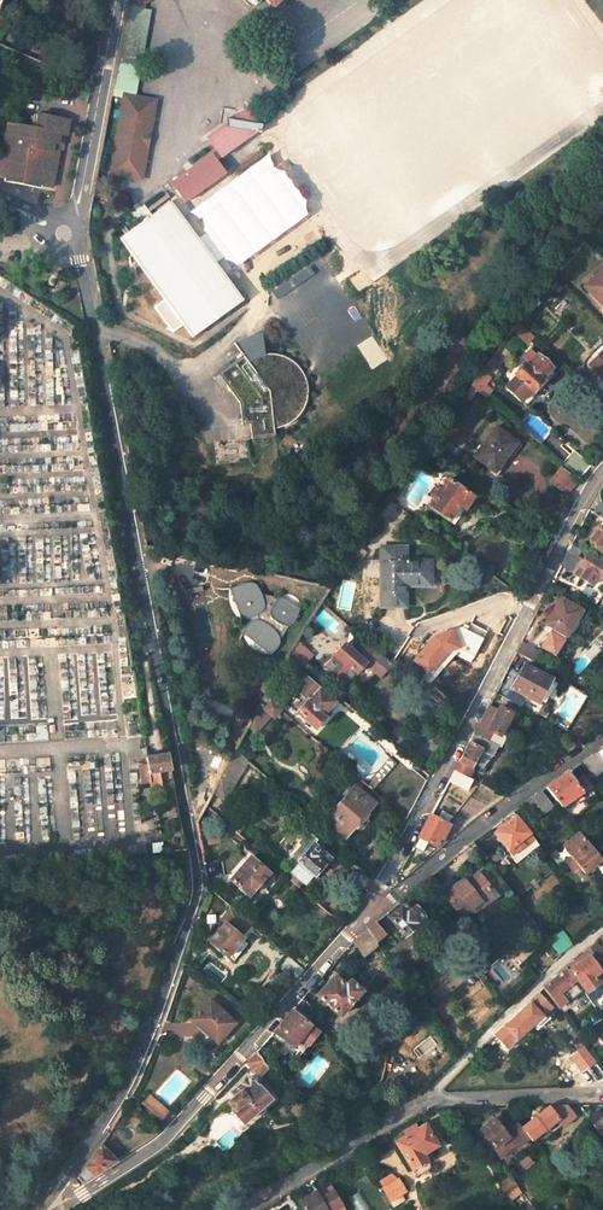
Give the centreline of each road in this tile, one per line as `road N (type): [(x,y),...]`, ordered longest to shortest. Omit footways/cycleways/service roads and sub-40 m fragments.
road 1 (residential): [(59,1188),(147,1042),(199,898),(73,247)]
road 2 (unclassified): [(602,470),(372,914)]
road 3 (unclassified): [(372,914),(164,1138),(72,1197),(59,1188)]
road 4 (residential): [(372,914),(602,741)]
road 5 (residential): [(420,1100),(602,928)]
road 6 (residential): [(71,219),(117,0)]
road 7 (residential): [(240,1209),(420,1100)]
road 8 (residential): [(420,1100),(602,1095)]

